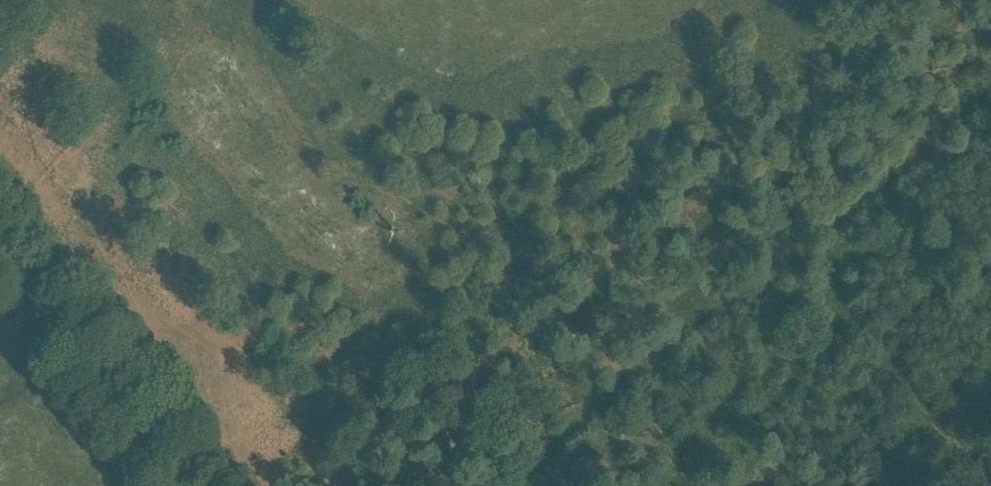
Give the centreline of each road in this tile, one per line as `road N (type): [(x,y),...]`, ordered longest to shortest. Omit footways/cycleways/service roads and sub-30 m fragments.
road 1 (track): [(0,257),(183,485)]

